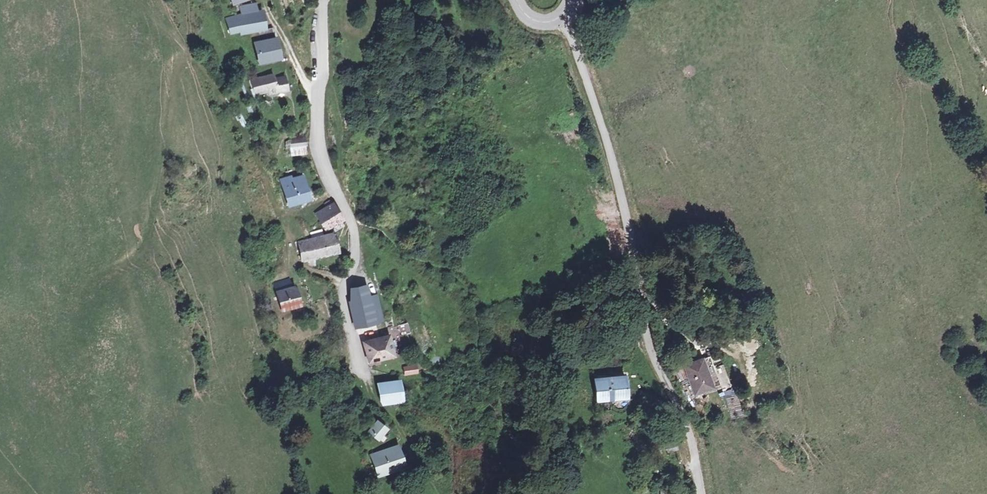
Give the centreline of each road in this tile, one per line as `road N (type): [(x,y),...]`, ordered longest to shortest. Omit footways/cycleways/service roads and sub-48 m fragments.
road 1 (unclassified): [(560,17),(574,39),(633,252),(649,346),(691,442),(699,493)]
road 2 (unclassified): [(321,0),(318,152),(354,232),(347,306),(358,368),(379,404)]

